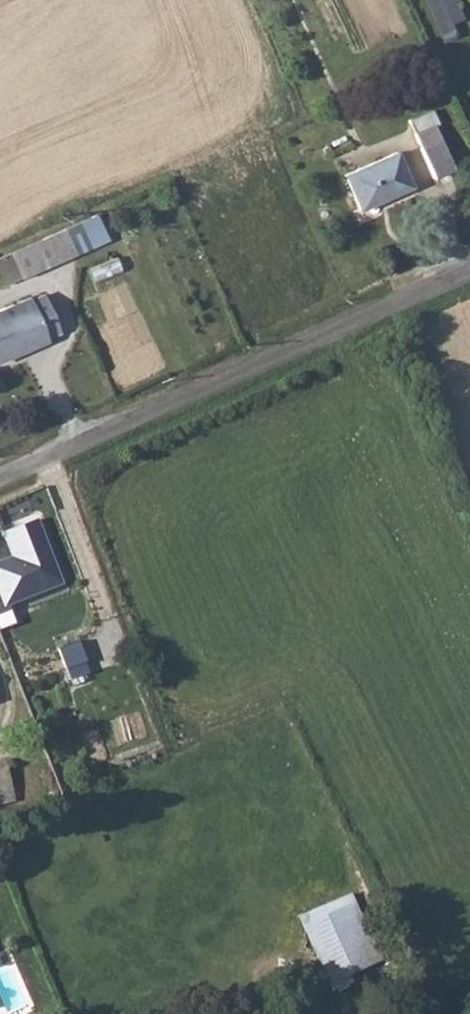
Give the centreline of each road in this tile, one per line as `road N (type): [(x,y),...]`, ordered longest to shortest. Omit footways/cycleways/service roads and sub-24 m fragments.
road 1 (residential): [(0,483),(469,274)]

